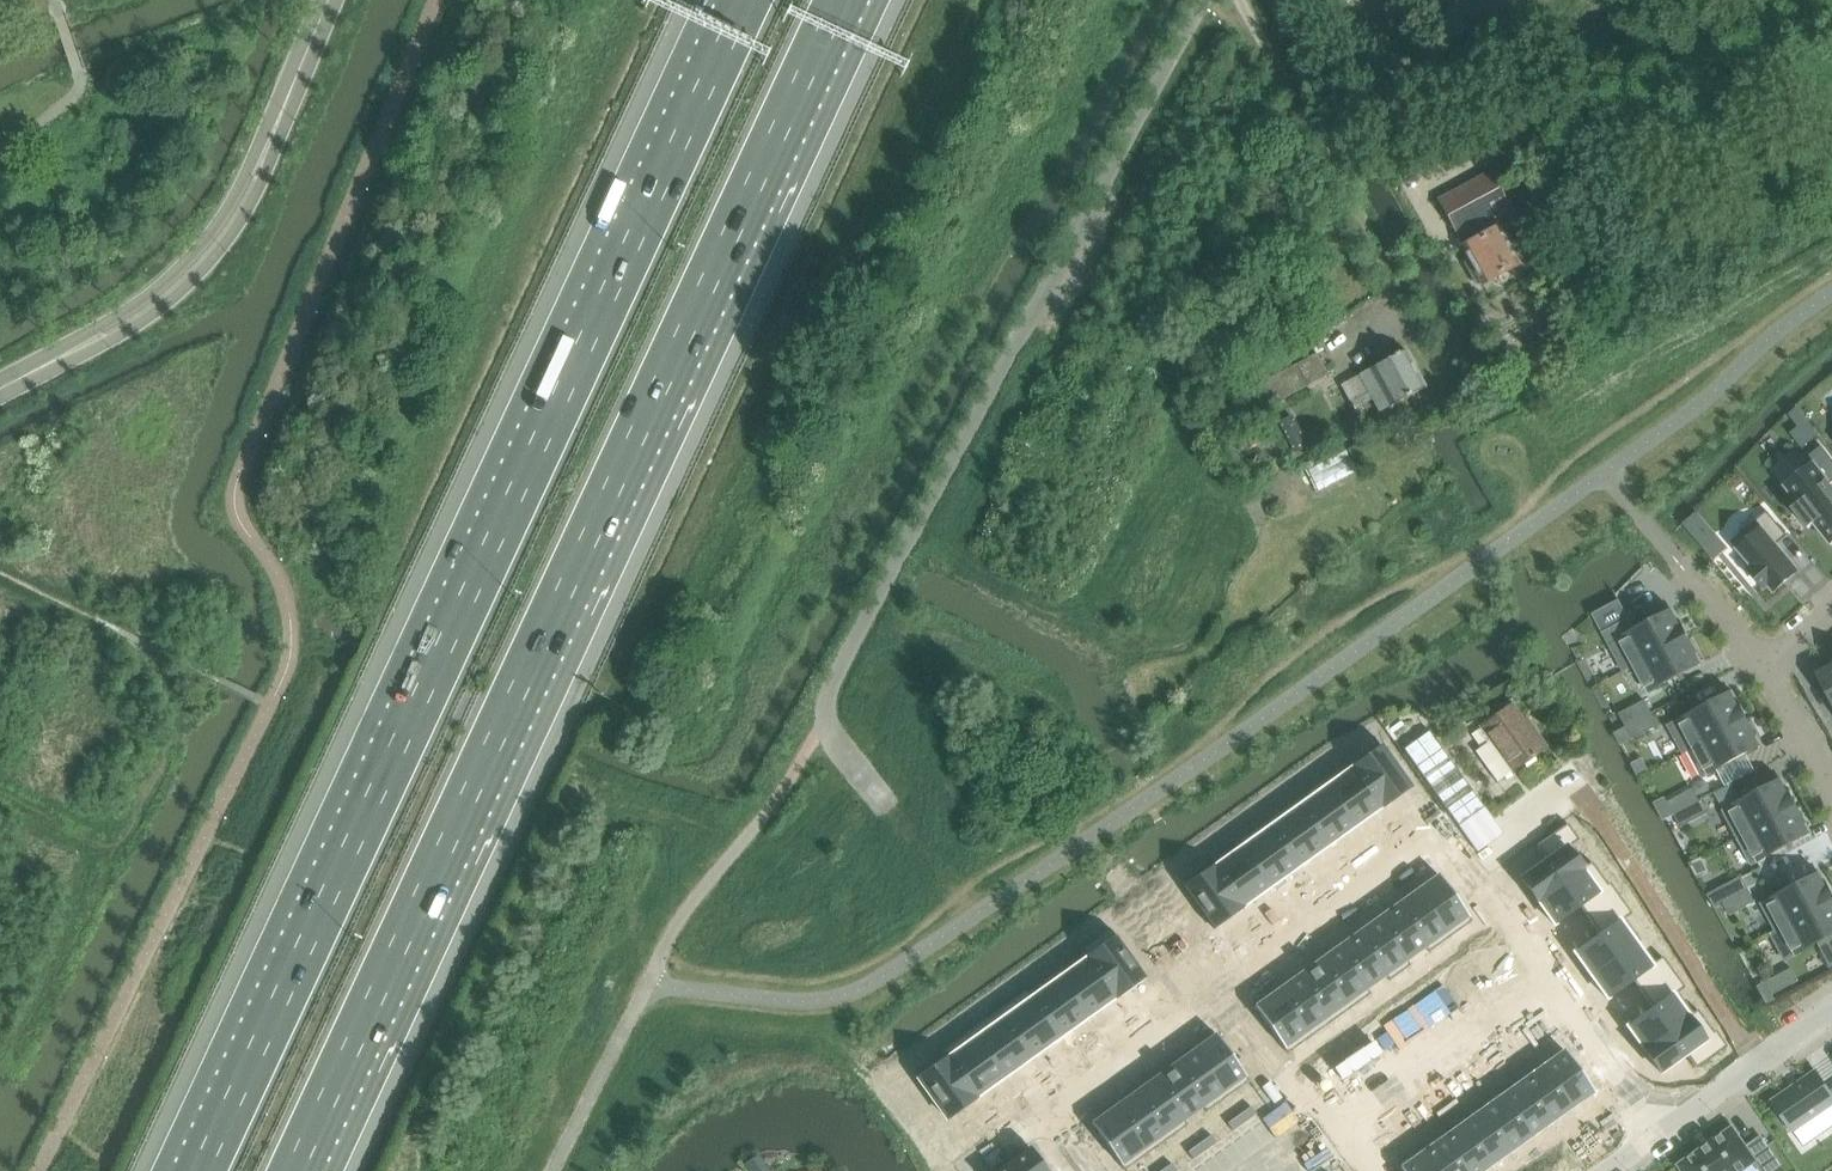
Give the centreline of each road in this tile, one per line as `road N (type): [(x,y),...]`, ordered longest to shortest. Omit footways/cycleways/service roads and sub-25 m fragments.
road 1 (motorway): [(754,0),(199,1170)]
road 2 (motorway): [(301,1170),(840,0)]
road 3 (residential): [(1056,1108),(1445,837),(1660,1134)]
road 4 (unclassified): [(828,722),(836,675),(1204,0)]
road 5 (unclassified): [(0,387),(133,313),(188,265),(248,181),(325,0)]
road 6 (residential): [(1831,1013),(1660,1134)]
road 7 (residential): [(1767,667),(1684,564)]
road 8 (residential): [(1831,780),(1767,667)]

